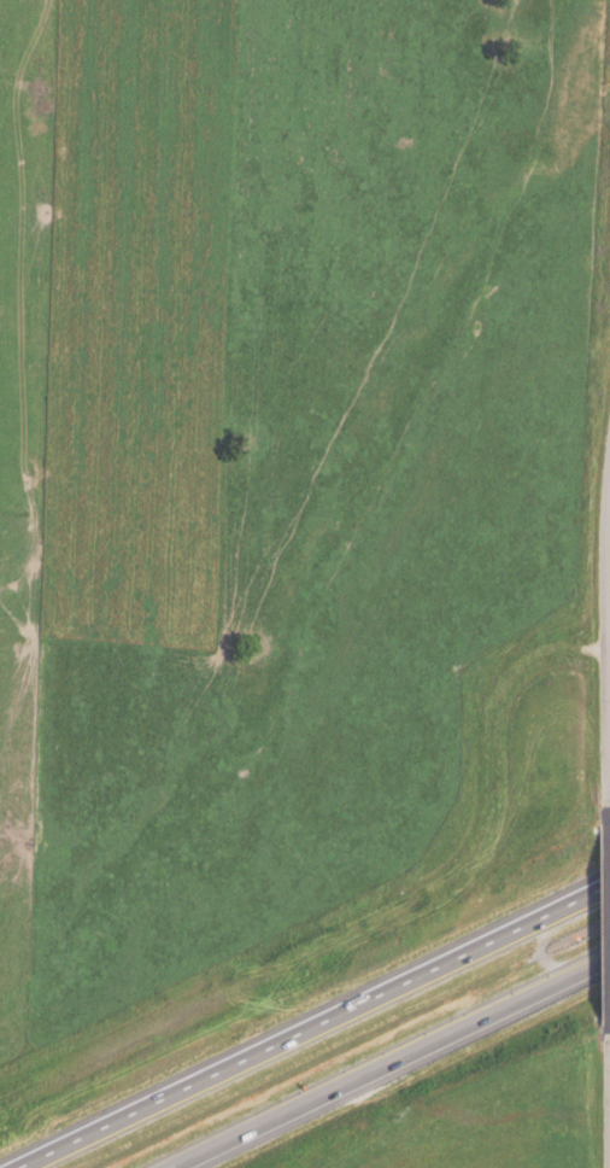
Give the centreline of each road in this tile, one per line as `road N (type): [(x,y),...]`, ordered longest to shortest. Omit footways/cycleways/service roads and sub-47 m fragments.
road 1 (motorway): [(609,881),(20,1167)]
road 2 (motorway): [(170,1167),(609,958)]
road 3 (residential): [(608,1034),(606,810)]
road 4 (residential): [(607,1167),(608,1034)]

